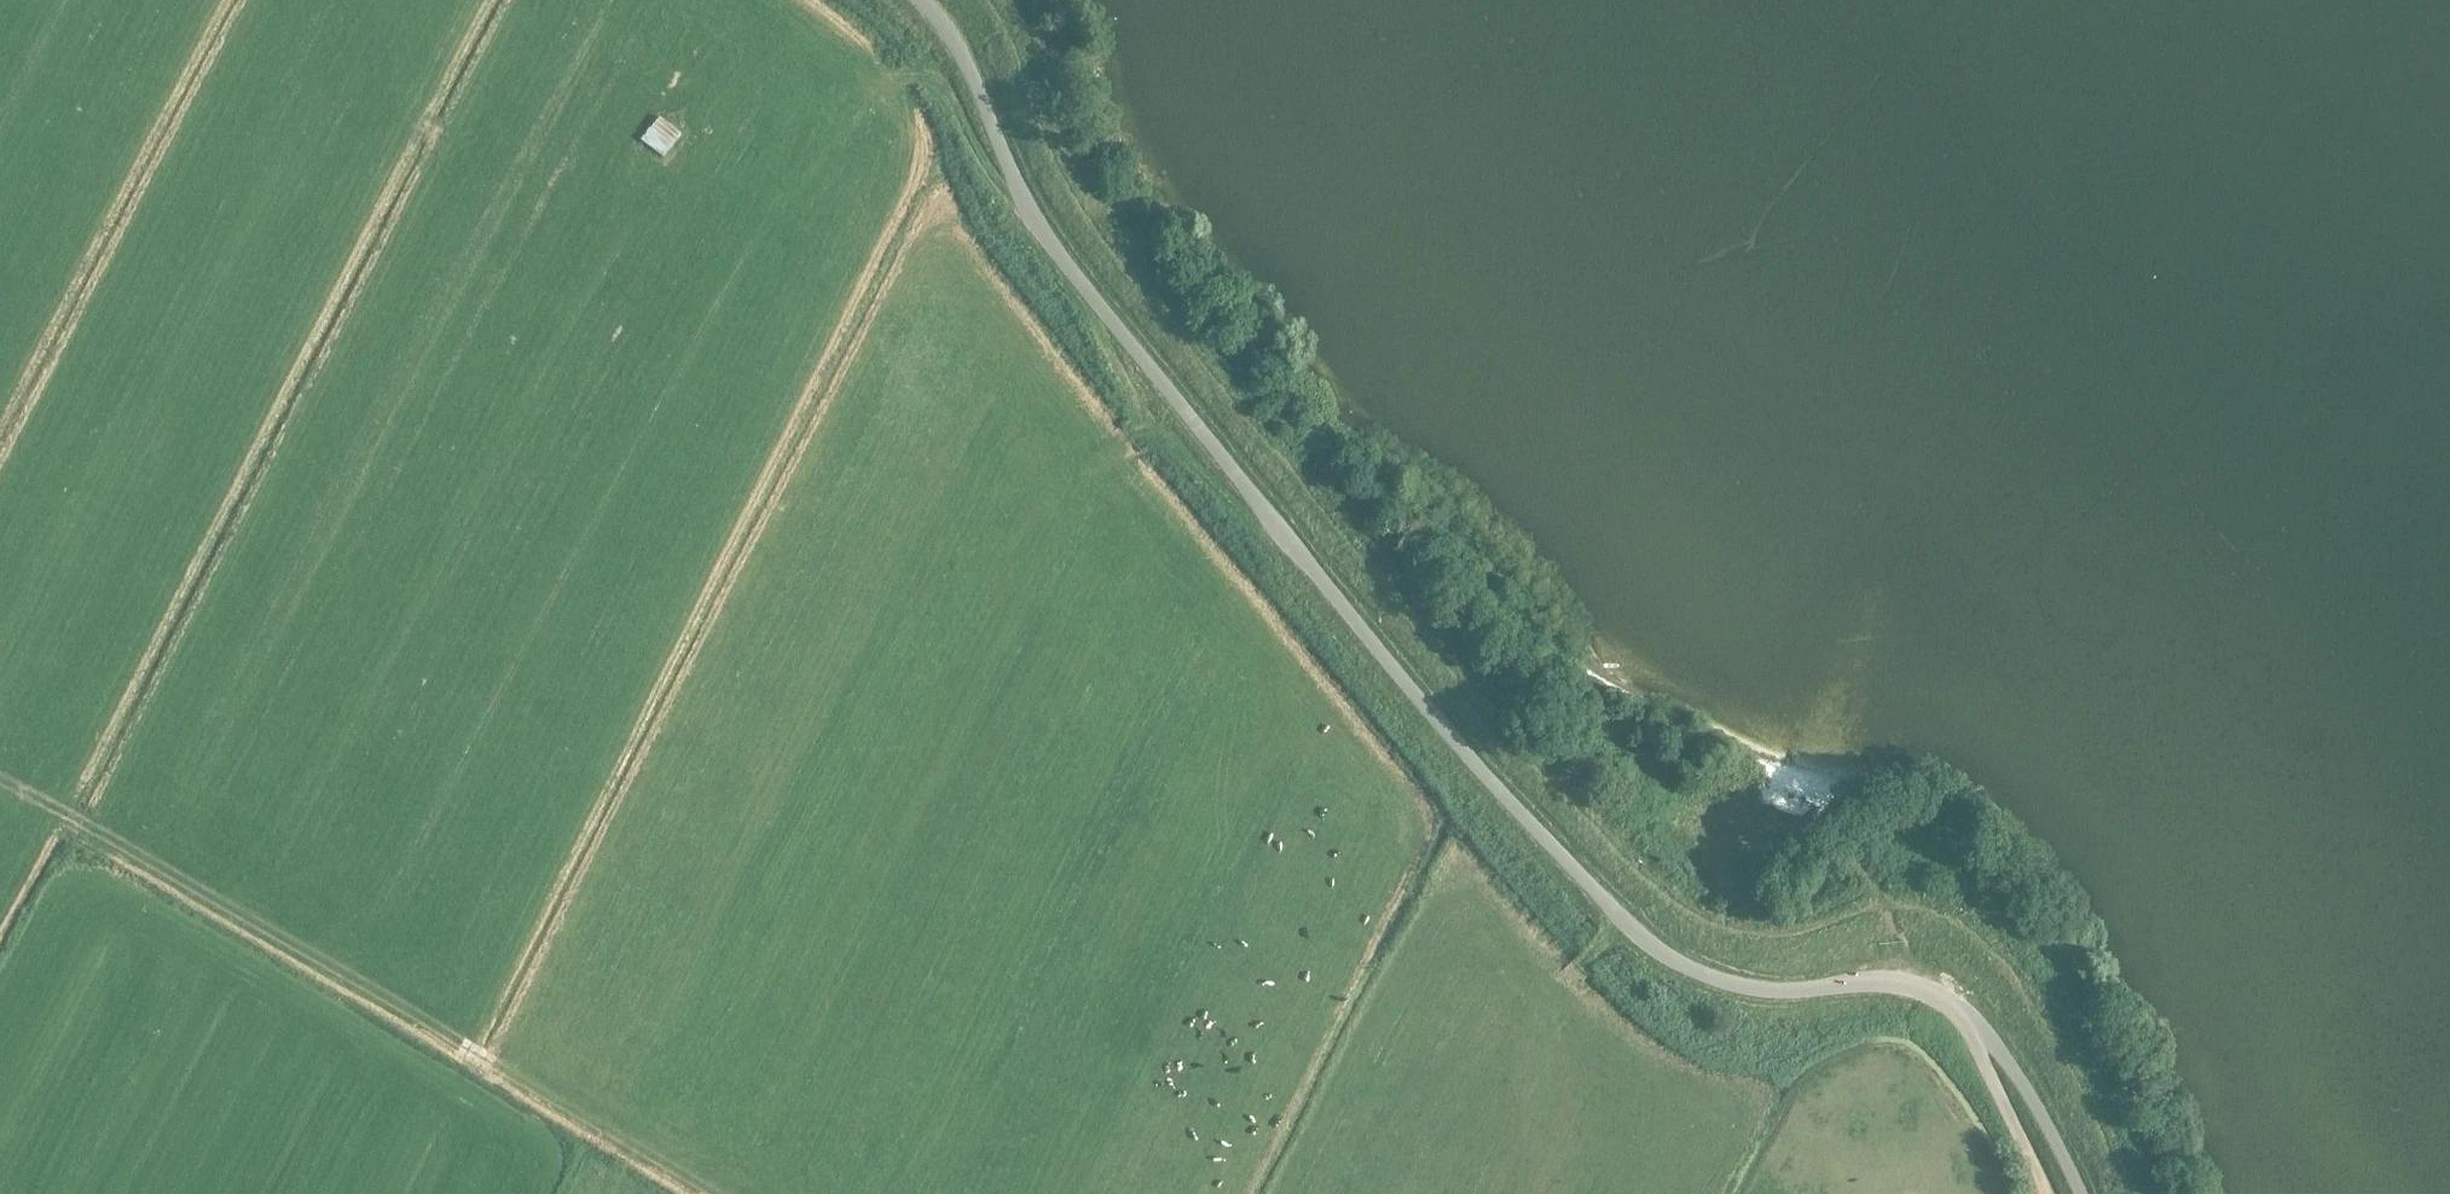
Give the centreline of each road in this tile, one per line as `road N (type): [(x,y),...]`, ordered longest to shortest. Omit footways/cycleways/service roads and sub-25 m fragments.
road 1 (unclassified): [(2077,1193),(2012,1068),(1951,1006),(1892,980),(1740,991),(1678,968),(1614,916),(1287,545),(1095,305),(1020,196),(944,26),(919,0)]
road 2 (track): [(725,1193),(0,777)]
road 3 (track): [(878,97),(911,70),(931,70),(1001,190),(1020,196)]
road 4 (track): [(1098,469),(1155,426),(1119,370),(1095,305)]
road 5 (track): [(1155,426),(1210,487),(1287,545)]
road 6 (track): [(1511,1058),(1559,982),(1629,928)]

